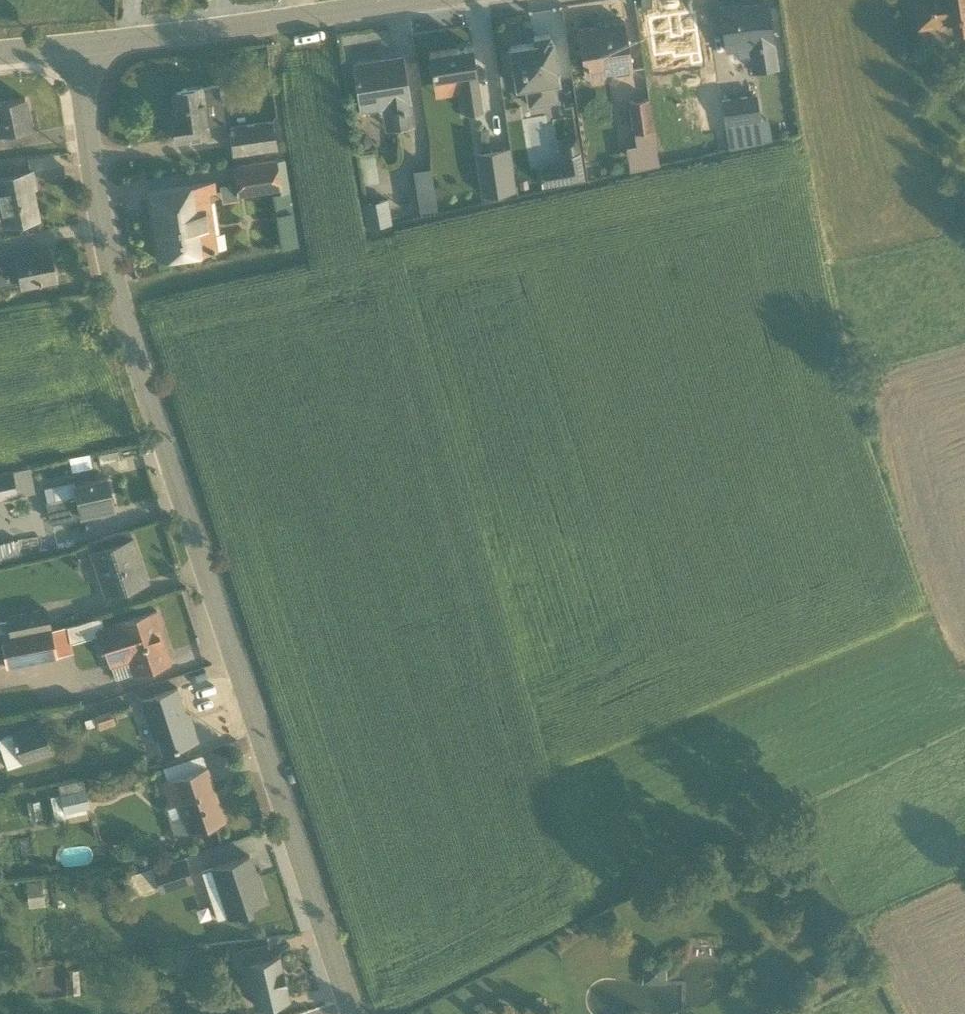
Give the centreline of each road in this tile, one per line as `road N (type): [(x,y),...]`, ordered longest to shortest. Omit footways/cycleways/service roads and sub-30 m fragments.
road 1 (residential): [(355,1013),(129,341),(97,199),(78,45)]
road 2 (unclassified): [(289,19),(78,45)]
road 3 (unclassified): [(416,0),(289,19)]

